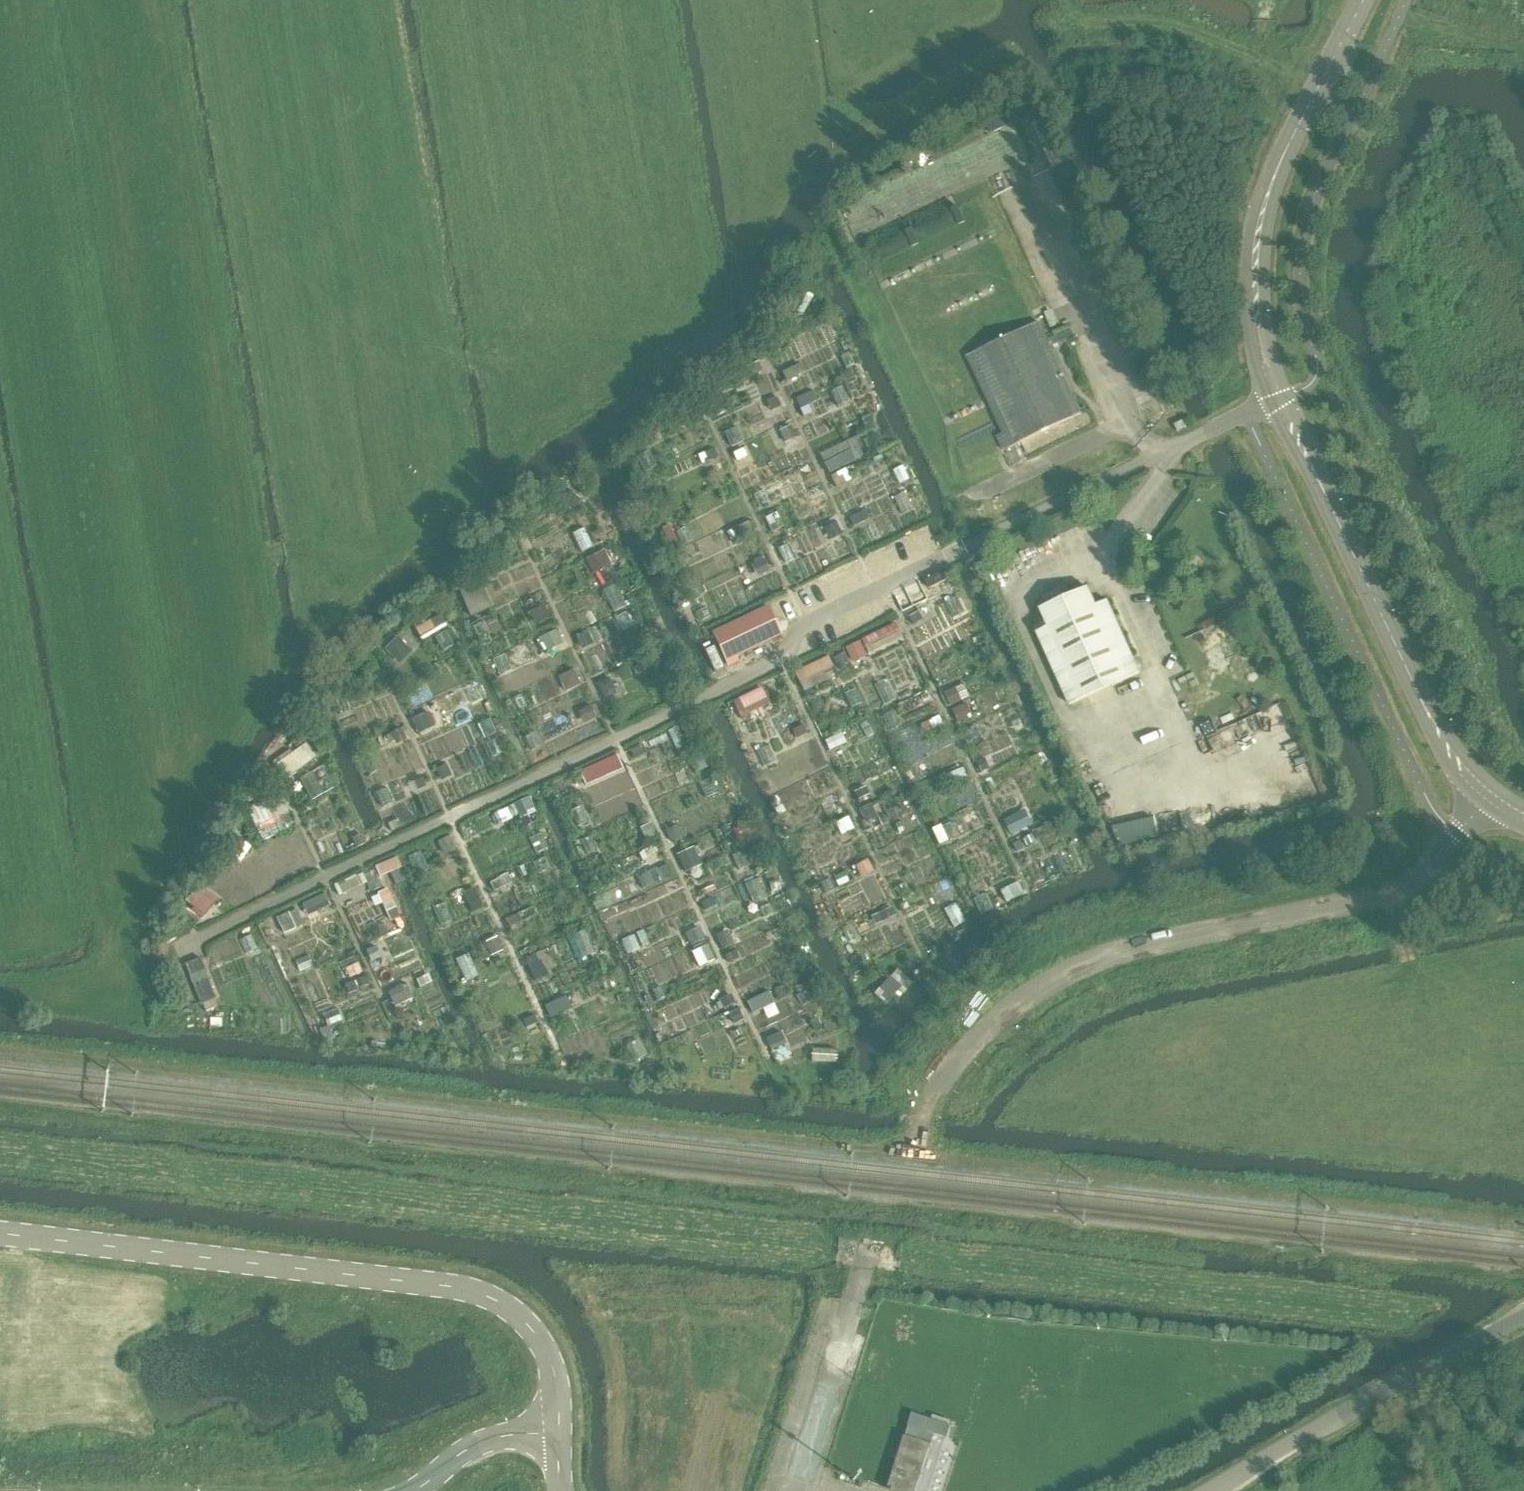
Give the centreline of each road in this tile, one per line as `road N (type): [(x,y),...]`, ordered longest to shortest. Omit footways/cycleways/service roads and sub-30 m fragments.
road 1 (tertiary): [(1481,790),(1455,759),(1278,400),(1258,334),(1256,267),(1270,200),(1364,0)]
road 2 (unclassified): [(0,1233),(489,1299),(545,1344),(559,1437)]
road 3 (unclassified): [(1217,1490),(1523,1315)]
road 4 (unclassified): [(407,1490),(490,1441),(559,1437)]

